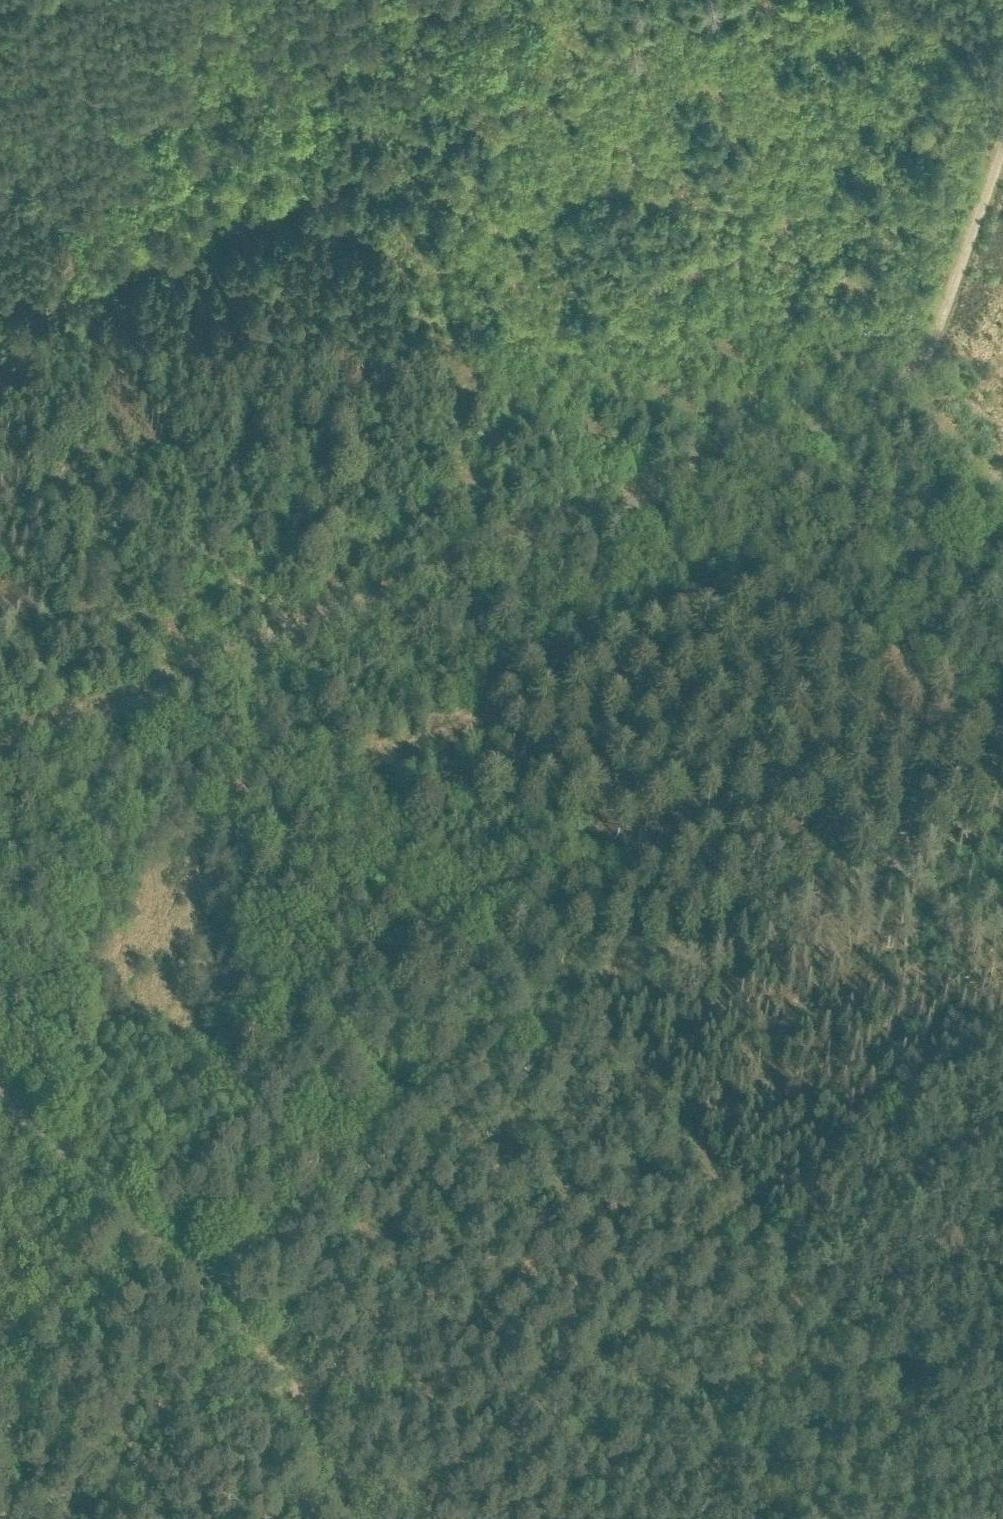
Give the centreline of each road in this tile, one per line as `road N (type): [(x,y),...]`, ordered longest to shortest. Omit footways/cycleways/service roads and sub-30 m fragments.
road 1 (track): [(352,1518),(270,1359),(0,1095)]

